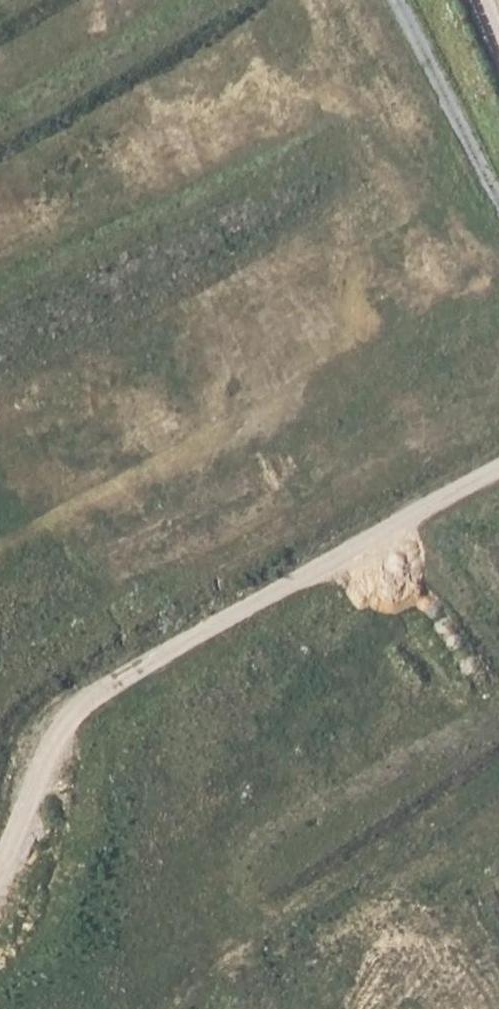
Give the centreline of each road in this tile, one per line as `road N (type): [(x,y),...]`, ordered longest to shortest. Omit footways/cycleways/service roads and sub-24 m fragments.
road 1 (track): [(498,468),(79,703),(45,754),(0,875)]
road 2 (track): [(397,0),(498,196)]

